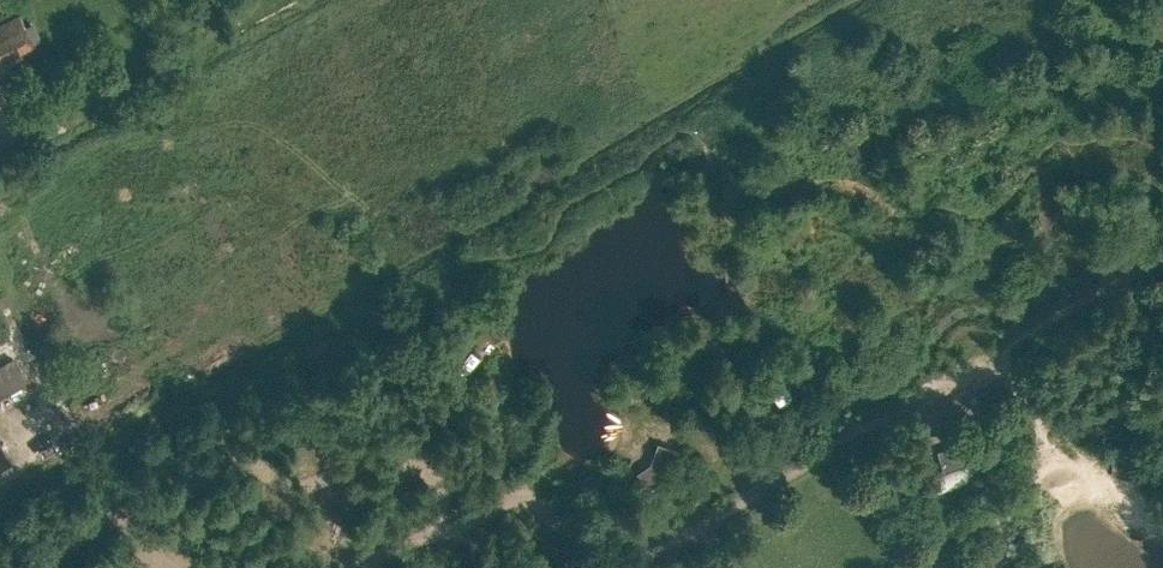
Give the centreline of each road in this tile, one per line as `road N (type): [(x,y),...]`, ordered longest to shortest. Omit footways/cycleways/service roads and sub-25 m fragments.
road 1 (track): [(1000,350),(1162,256)]
road 2 (track): [(287,0),(135,87)]

